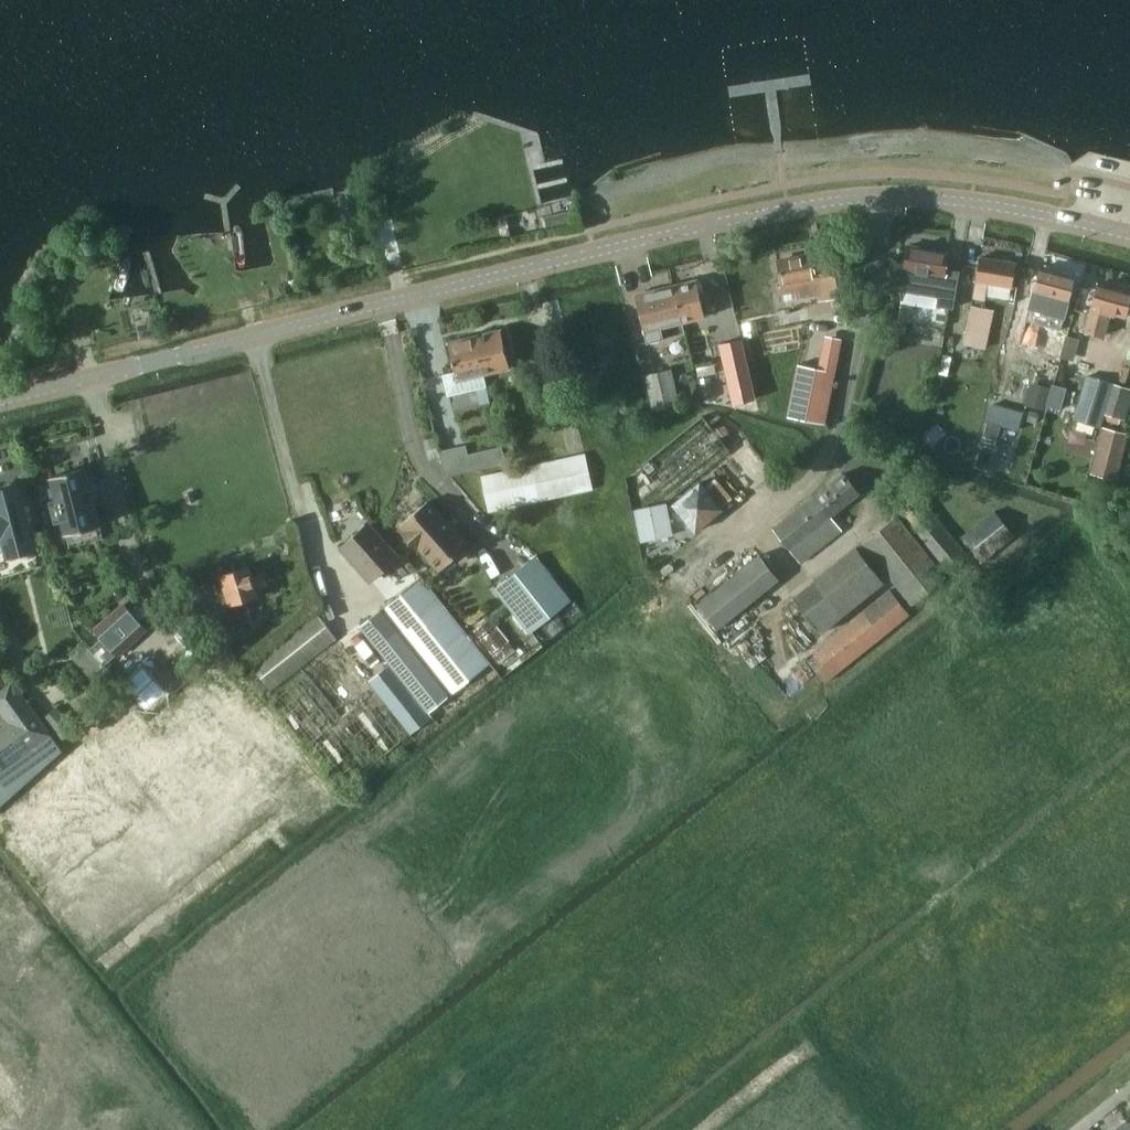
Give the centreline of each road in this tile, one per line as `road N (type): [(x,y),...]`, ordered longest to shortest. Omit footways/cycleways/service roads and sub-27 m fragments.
road 1 (tertiary): [(0,402),(788,209),(897,197),(999,206),(1129,235)]
road 2 (residential): [(899,1006),(634,663),(323,907)]
road 3 (residential): [(323,907),(264,831),(56,992)]
road 4 (residential): [(899,1006),(1129,822)]
road 5 (residential): [(742,1129),(899,1006)]
road 6 (residential): [(162,1129),(56,992)]
road 7 (residential): [(406,1015),(323,907)]

